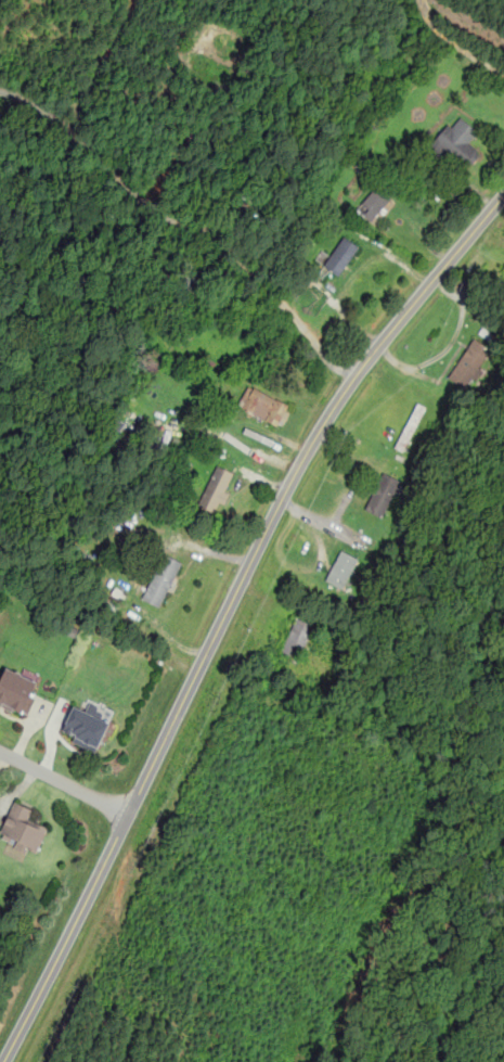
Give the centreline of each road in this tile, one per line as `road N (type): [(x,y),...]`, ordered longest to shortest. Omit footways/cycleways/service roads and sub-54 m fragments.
road 1 (tertiary): [(3,1061),(311,443),(354,375),(503,193)]
road 2 (residential): [(354,375),(333,367),(227,251),(141,204),(66,137),(0,93)]
road 3 (residential): [(128,814),(0,751)]
road 4 (residential): [(503,82),(429,31),(420,0)]

